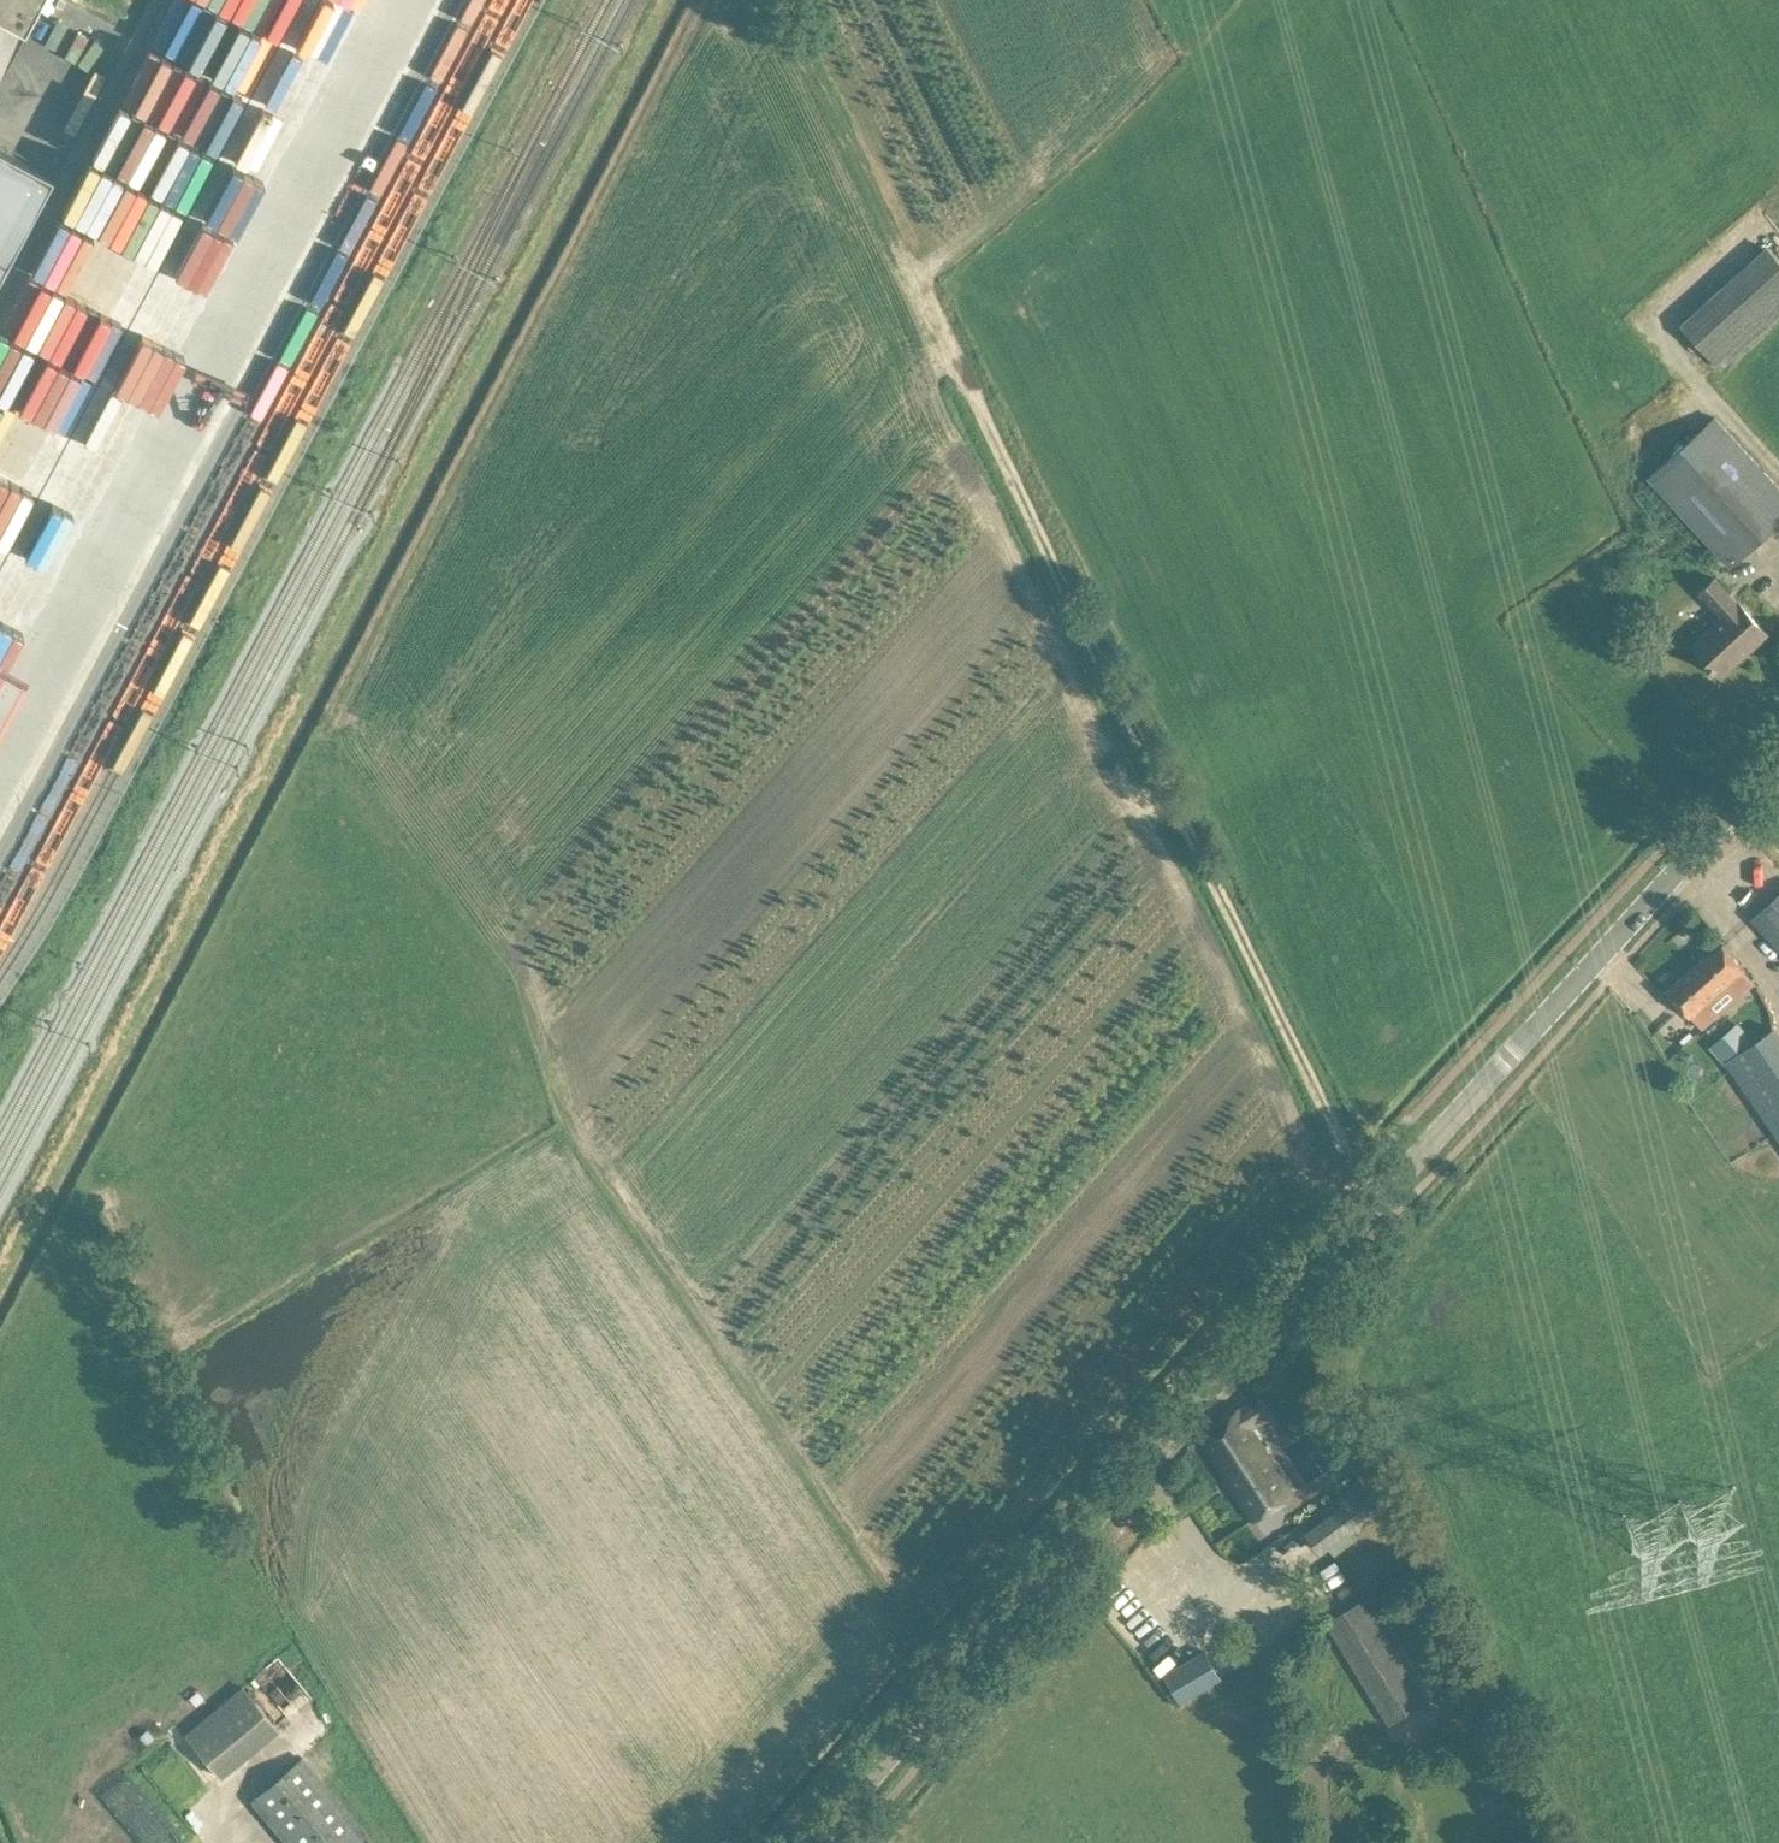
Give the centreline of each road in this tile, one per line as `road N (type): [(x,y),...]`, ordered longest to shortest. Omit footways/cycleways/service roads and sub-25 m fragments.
road 1 (tertiary): [(815,1842),(1778,760)]
road 2 (track): [(1381,1198),(1361,1176),(778,0)]

